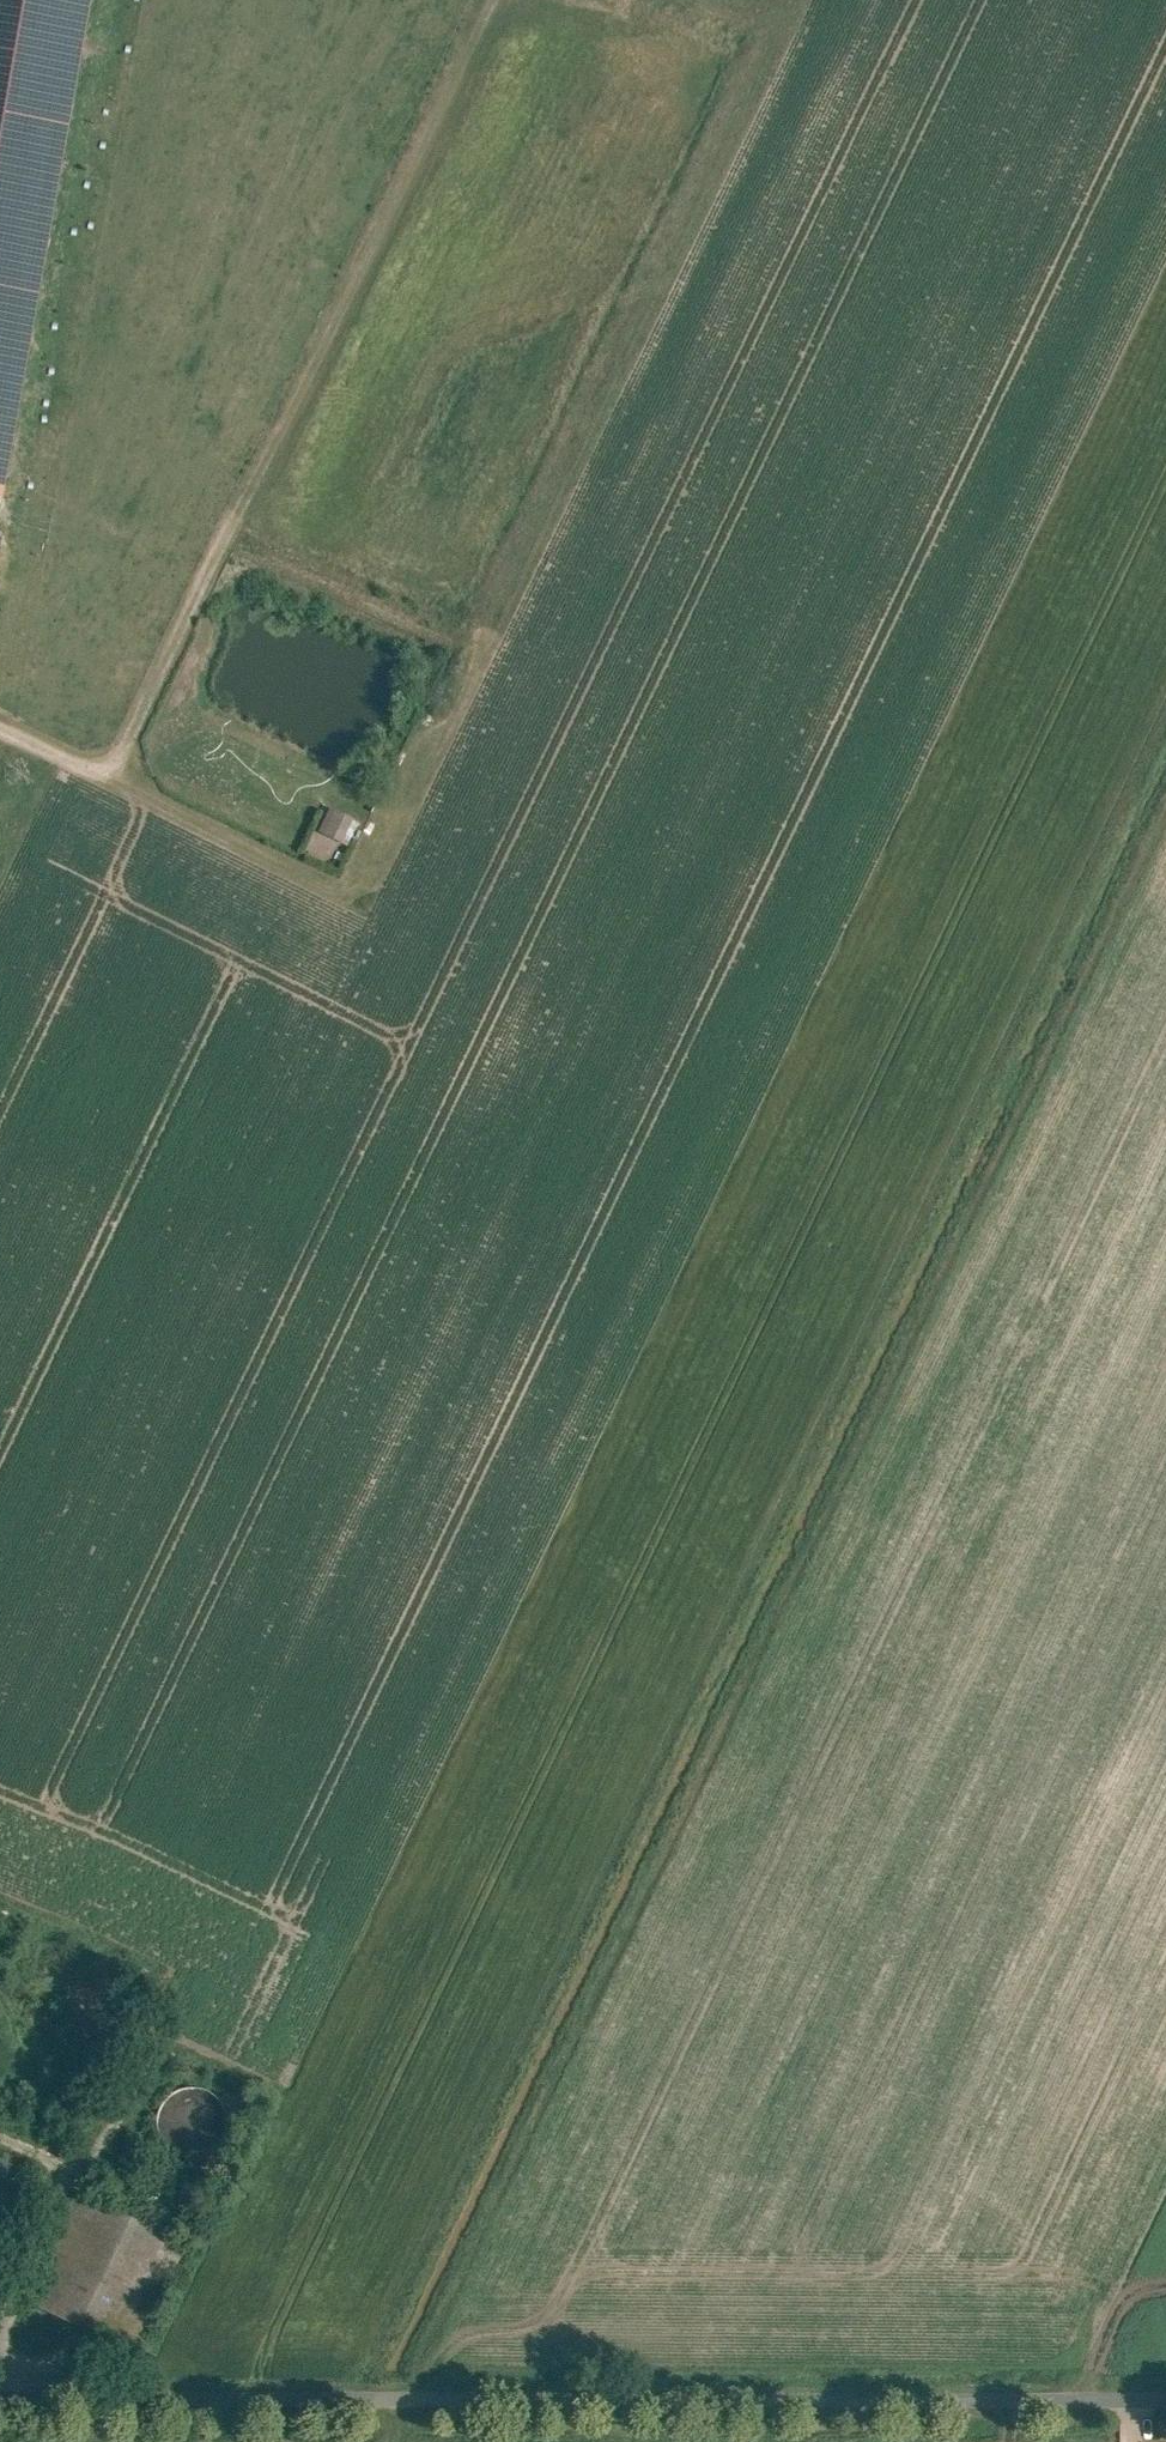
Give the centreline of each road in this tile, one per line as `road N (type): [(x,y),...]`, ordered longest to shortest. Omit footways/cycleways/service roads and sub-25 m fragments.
road 1 (unclassified): [(0,2394),(1165,2398)]
road 2 (track): [(0,717),(313,875)]

